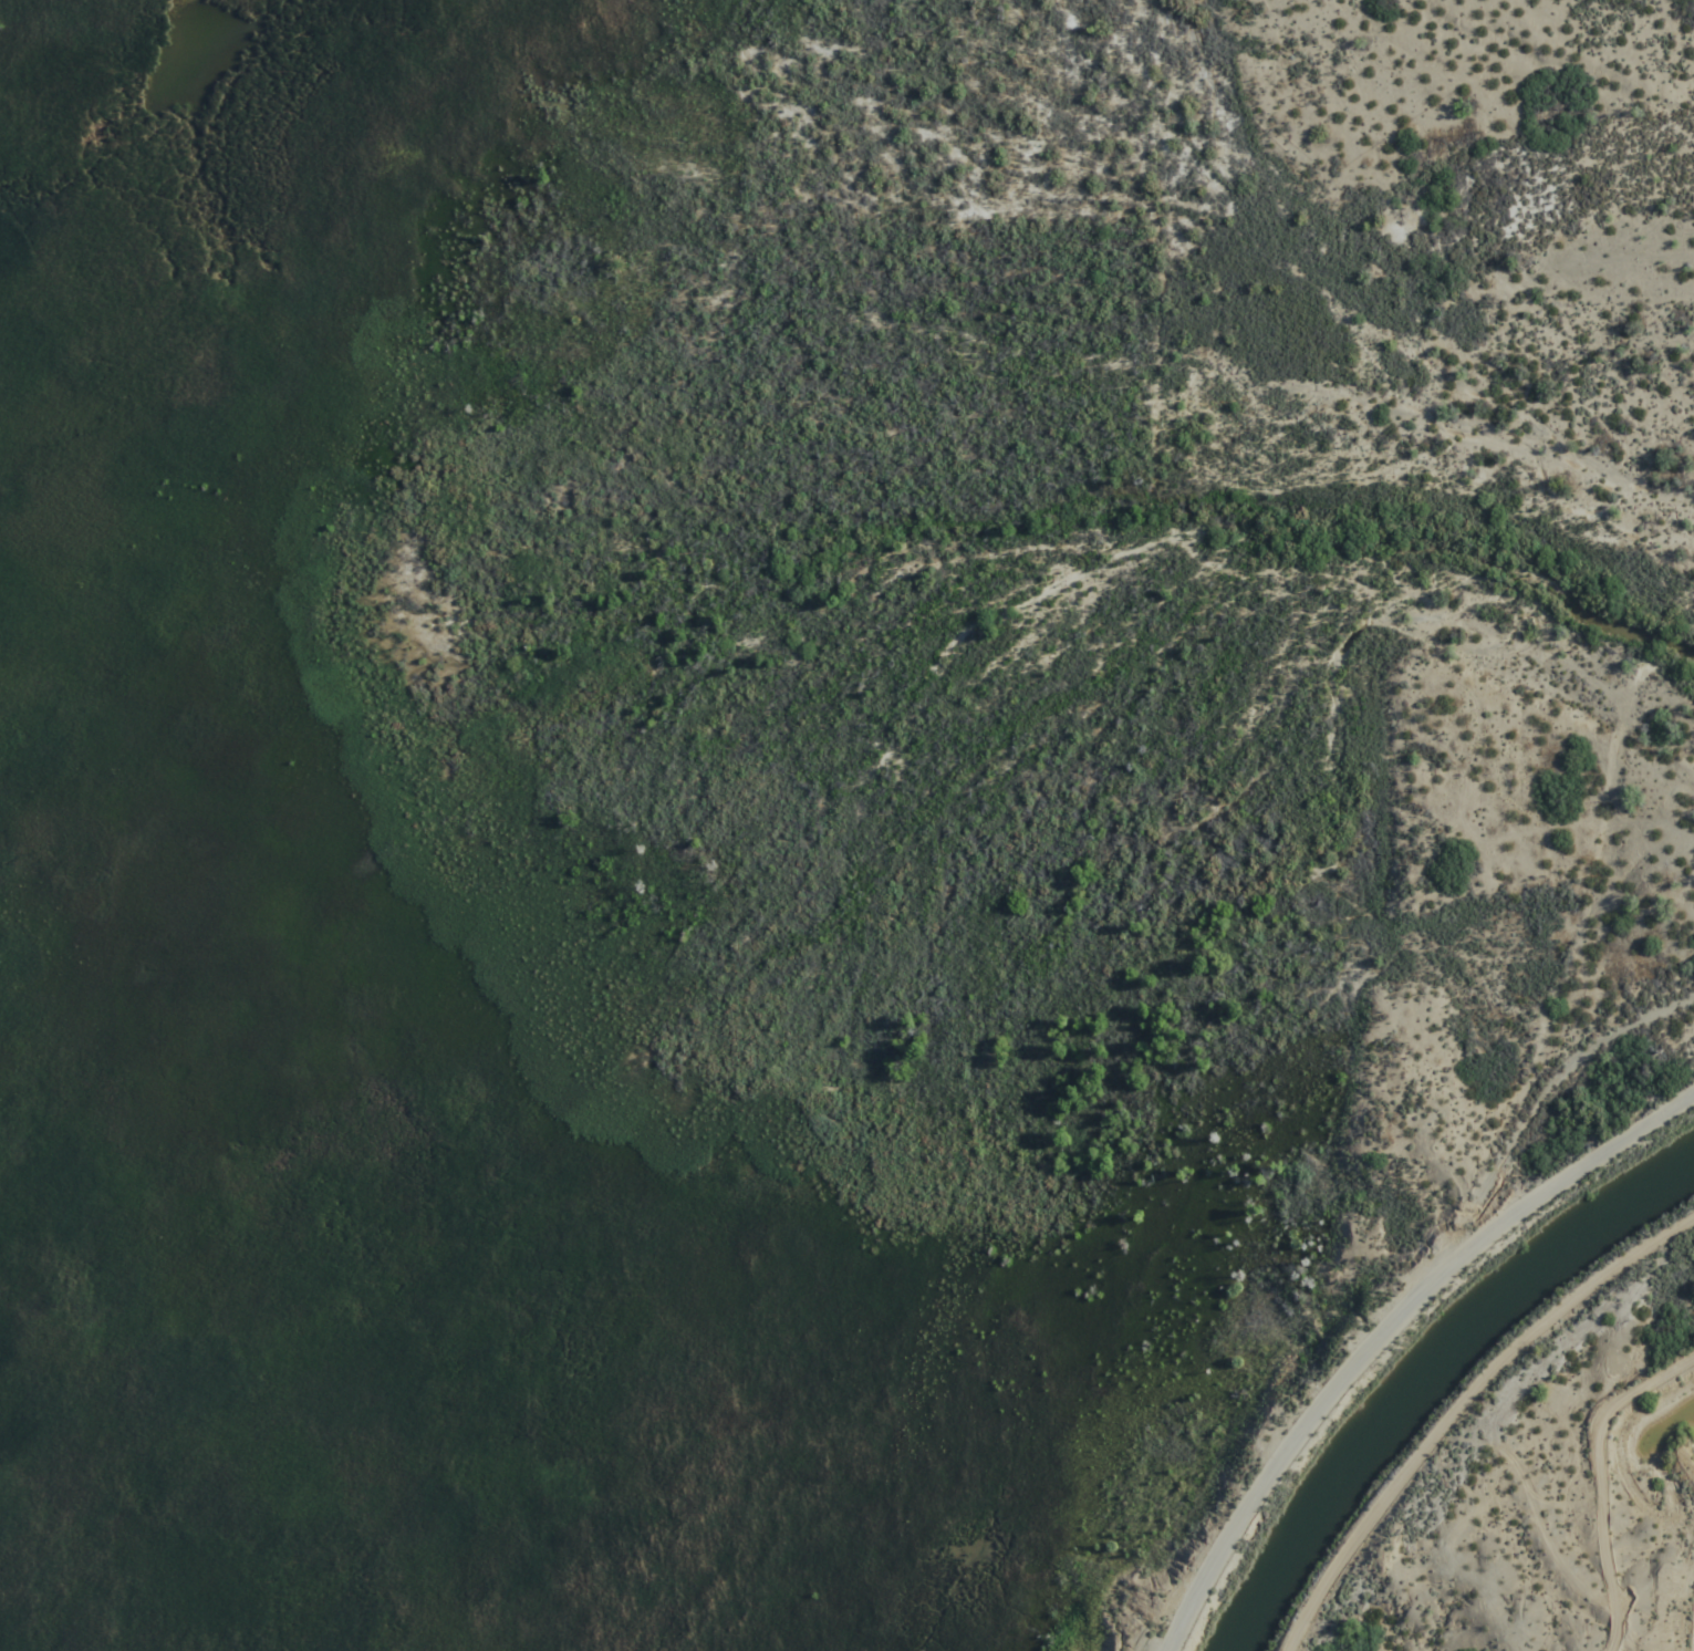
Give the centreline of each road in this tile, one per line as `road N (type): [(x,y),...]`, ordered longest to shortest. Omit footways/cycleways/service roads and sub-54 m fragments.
road 1 (residential): [(1173,1650),(1224,1547),(1278,1466),(1430,1287),(1537,1201),(1693,1100)]

